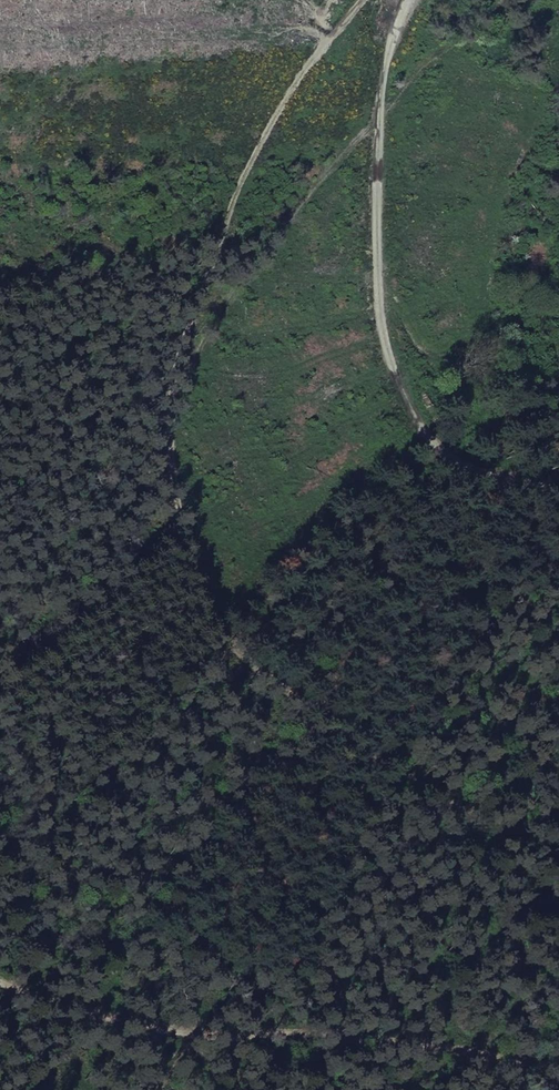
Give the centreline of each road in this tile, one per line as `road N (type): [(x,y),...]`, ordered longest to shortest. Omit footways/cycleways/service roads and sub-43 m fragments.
road 1 (track): [(558,862),(394,765),(272,684),(225,640),(174,498),(171,432),(182,350),(249,160),(358,0)]
road 2 (track): [(409,0),(387,55),(381,185),(384,306),(403,374),(422,420),(455,453),(558,482)]
road 3 (track): [(558,1065),(362,1034),(141,1027),(0,981)]
road 4 (track): [(509,0),(384,105)]

